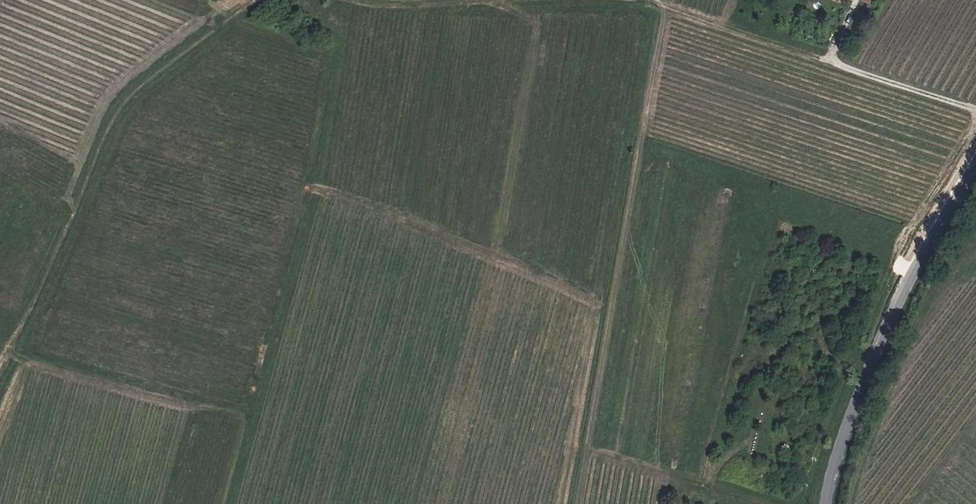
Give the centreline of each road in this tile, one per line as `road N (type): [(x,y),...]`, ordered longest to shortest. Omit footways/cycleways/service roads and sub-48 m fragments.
road 1 (unclassified): [(975,171),(881,342),(828,503)]

